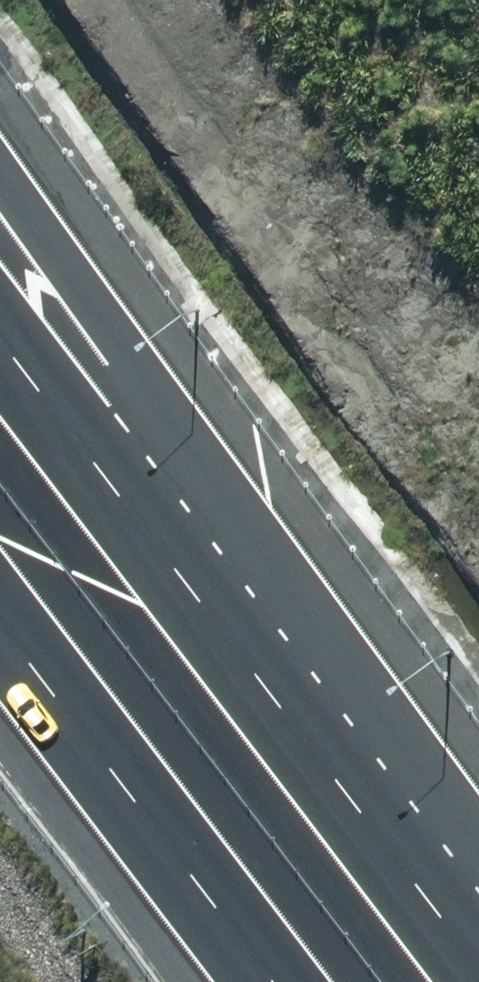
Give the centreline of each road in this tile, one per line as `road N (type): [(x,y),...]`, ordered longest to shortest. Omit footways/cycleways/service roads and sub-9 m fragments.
road 1 (motorway): [(0,209),(382,840)]
road 2 (motorway): [(0,340),(382,840)]
road 3 (motorway): [(275,981),(0,622)]
road 4 (motorway): [(382,840),(478,968)]

